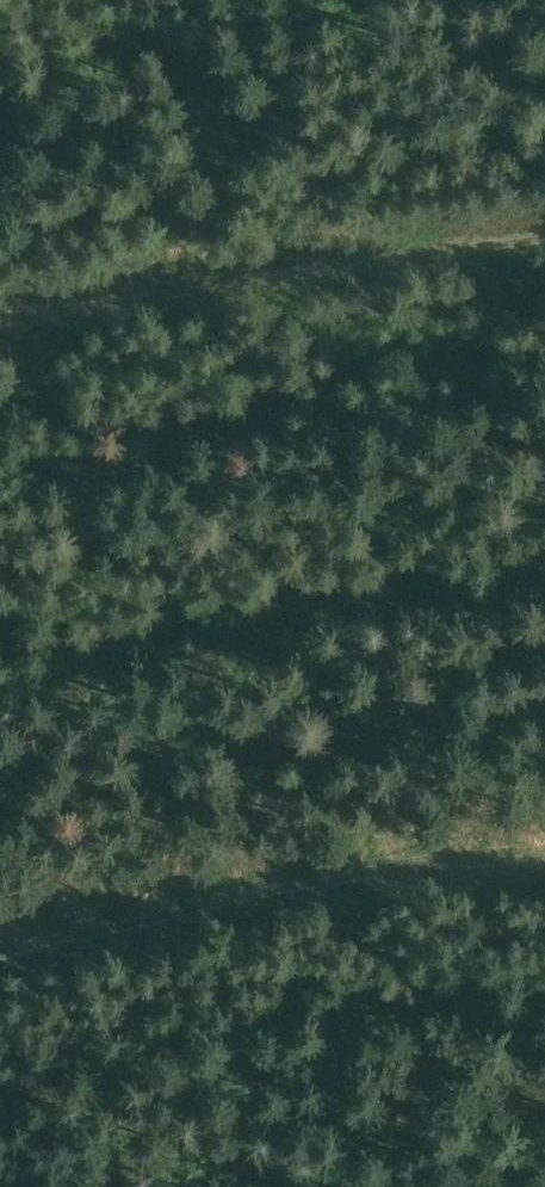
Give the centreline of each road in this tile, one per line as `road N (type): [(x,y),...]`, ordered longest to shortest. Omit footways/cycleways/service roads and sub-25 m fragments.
road 1 (track): [(544,860),(435,862),(326,880),(0,953)]
road 2 (track): [(544,235),(0,319)]

